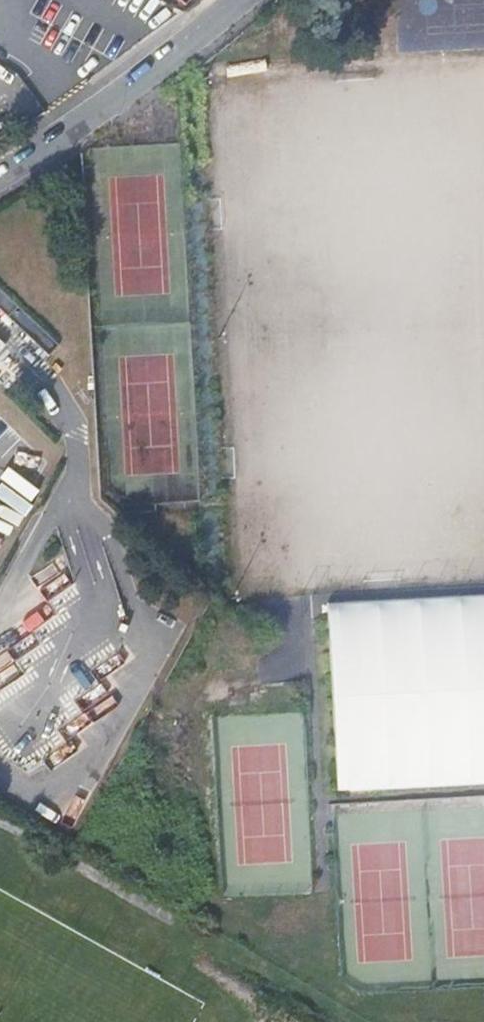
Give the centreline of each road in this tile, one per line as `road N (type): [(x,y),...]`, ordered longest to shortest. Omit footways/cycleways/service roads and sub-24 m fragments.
road 1 (residential): [(241,0),(144,81),(0,175)]

